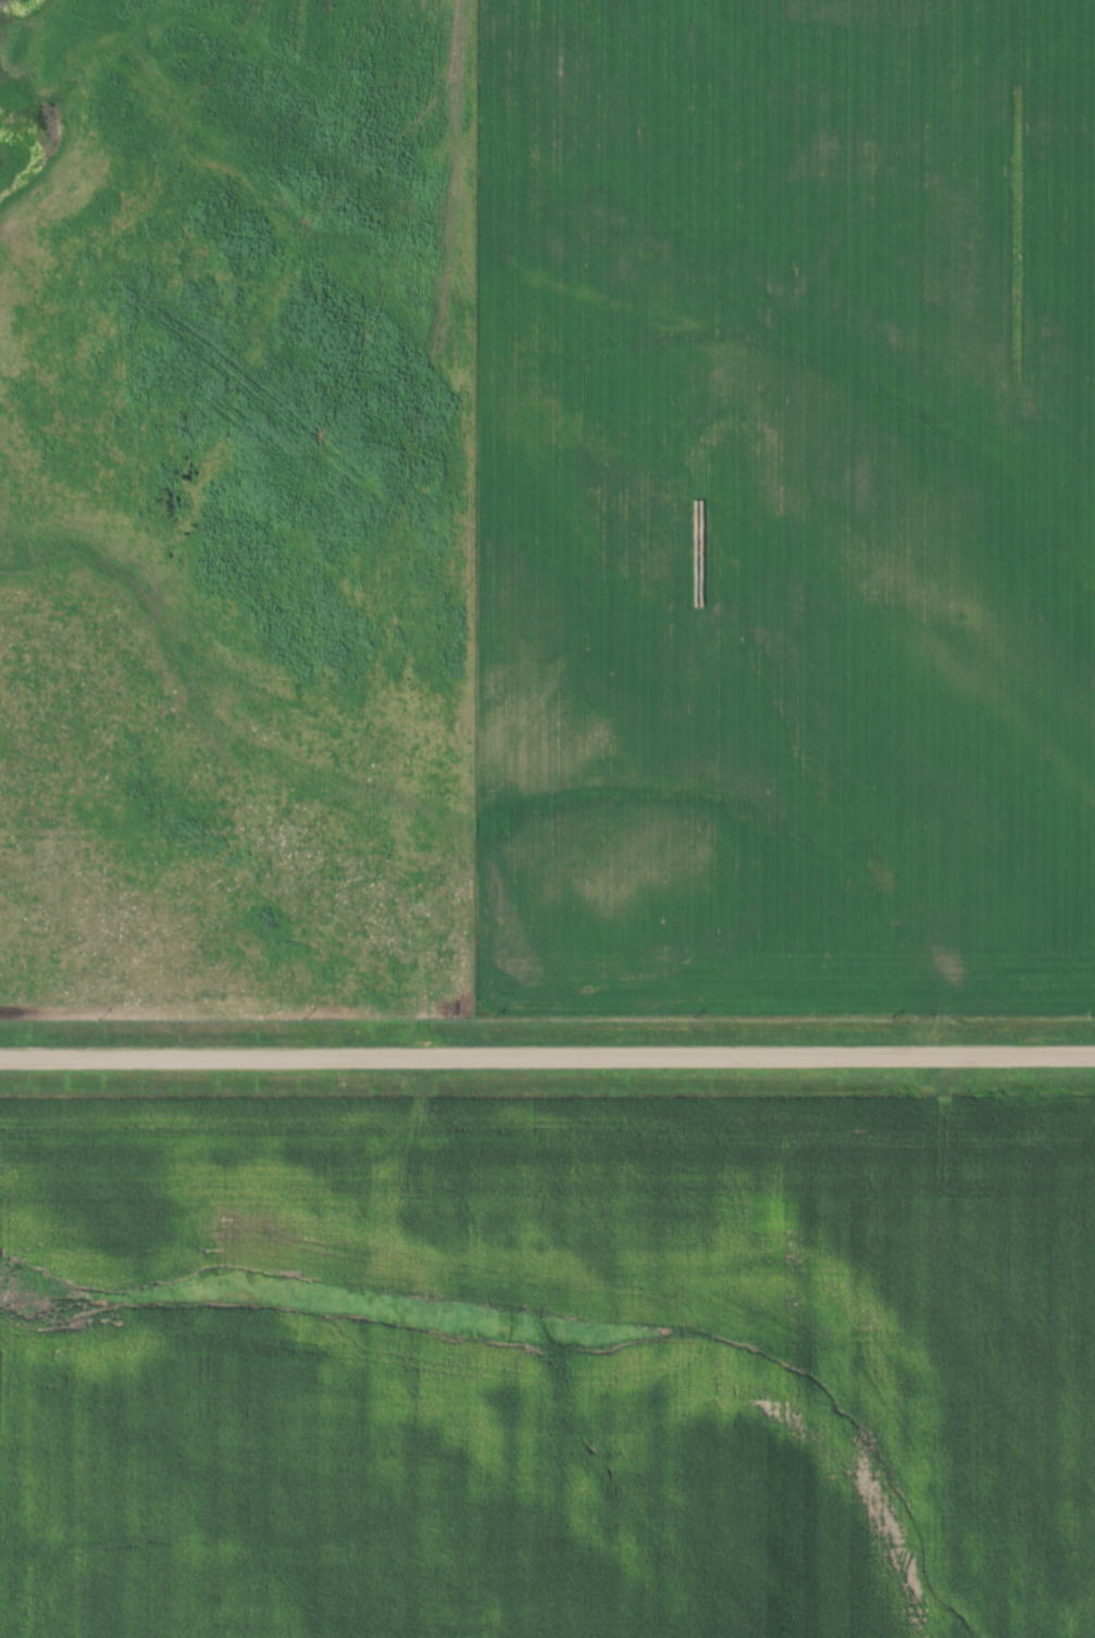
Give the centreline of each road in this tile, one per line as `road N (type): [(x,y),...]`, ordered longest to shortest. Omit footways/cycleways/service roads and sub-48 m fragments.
road 1 (residential): [(1094,1059),(0,1061)]

